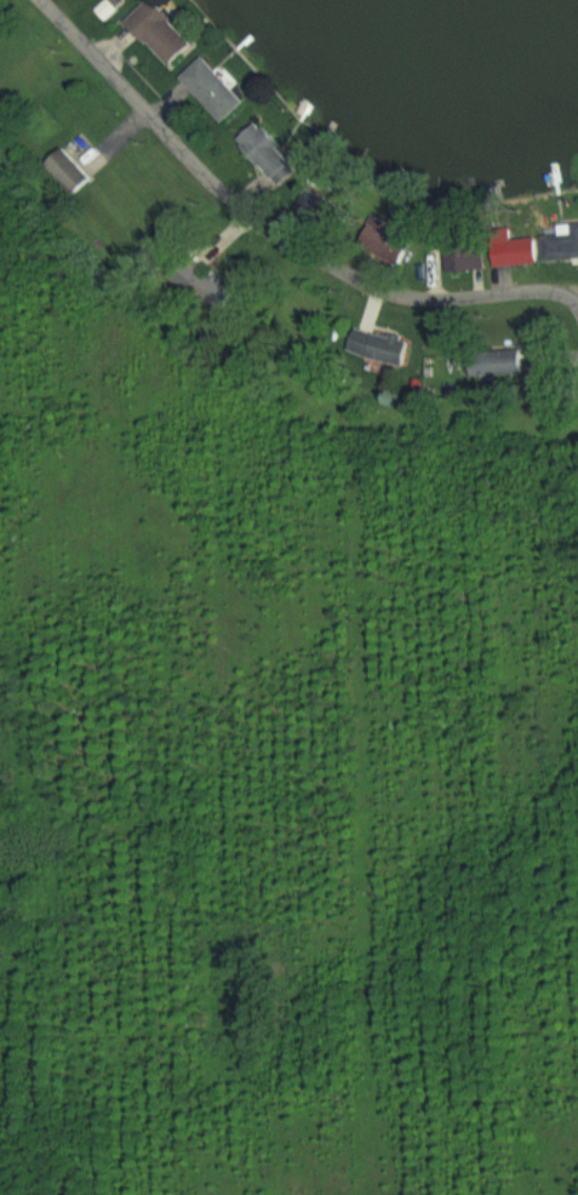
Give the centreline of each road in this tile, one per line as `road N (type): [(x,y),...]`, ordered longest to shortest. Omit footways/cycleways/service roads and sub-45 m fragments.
road 1 (residential): [(577,311),(537,290),(435,298),(390,291),(287,239),(206,178),(41,0)]

